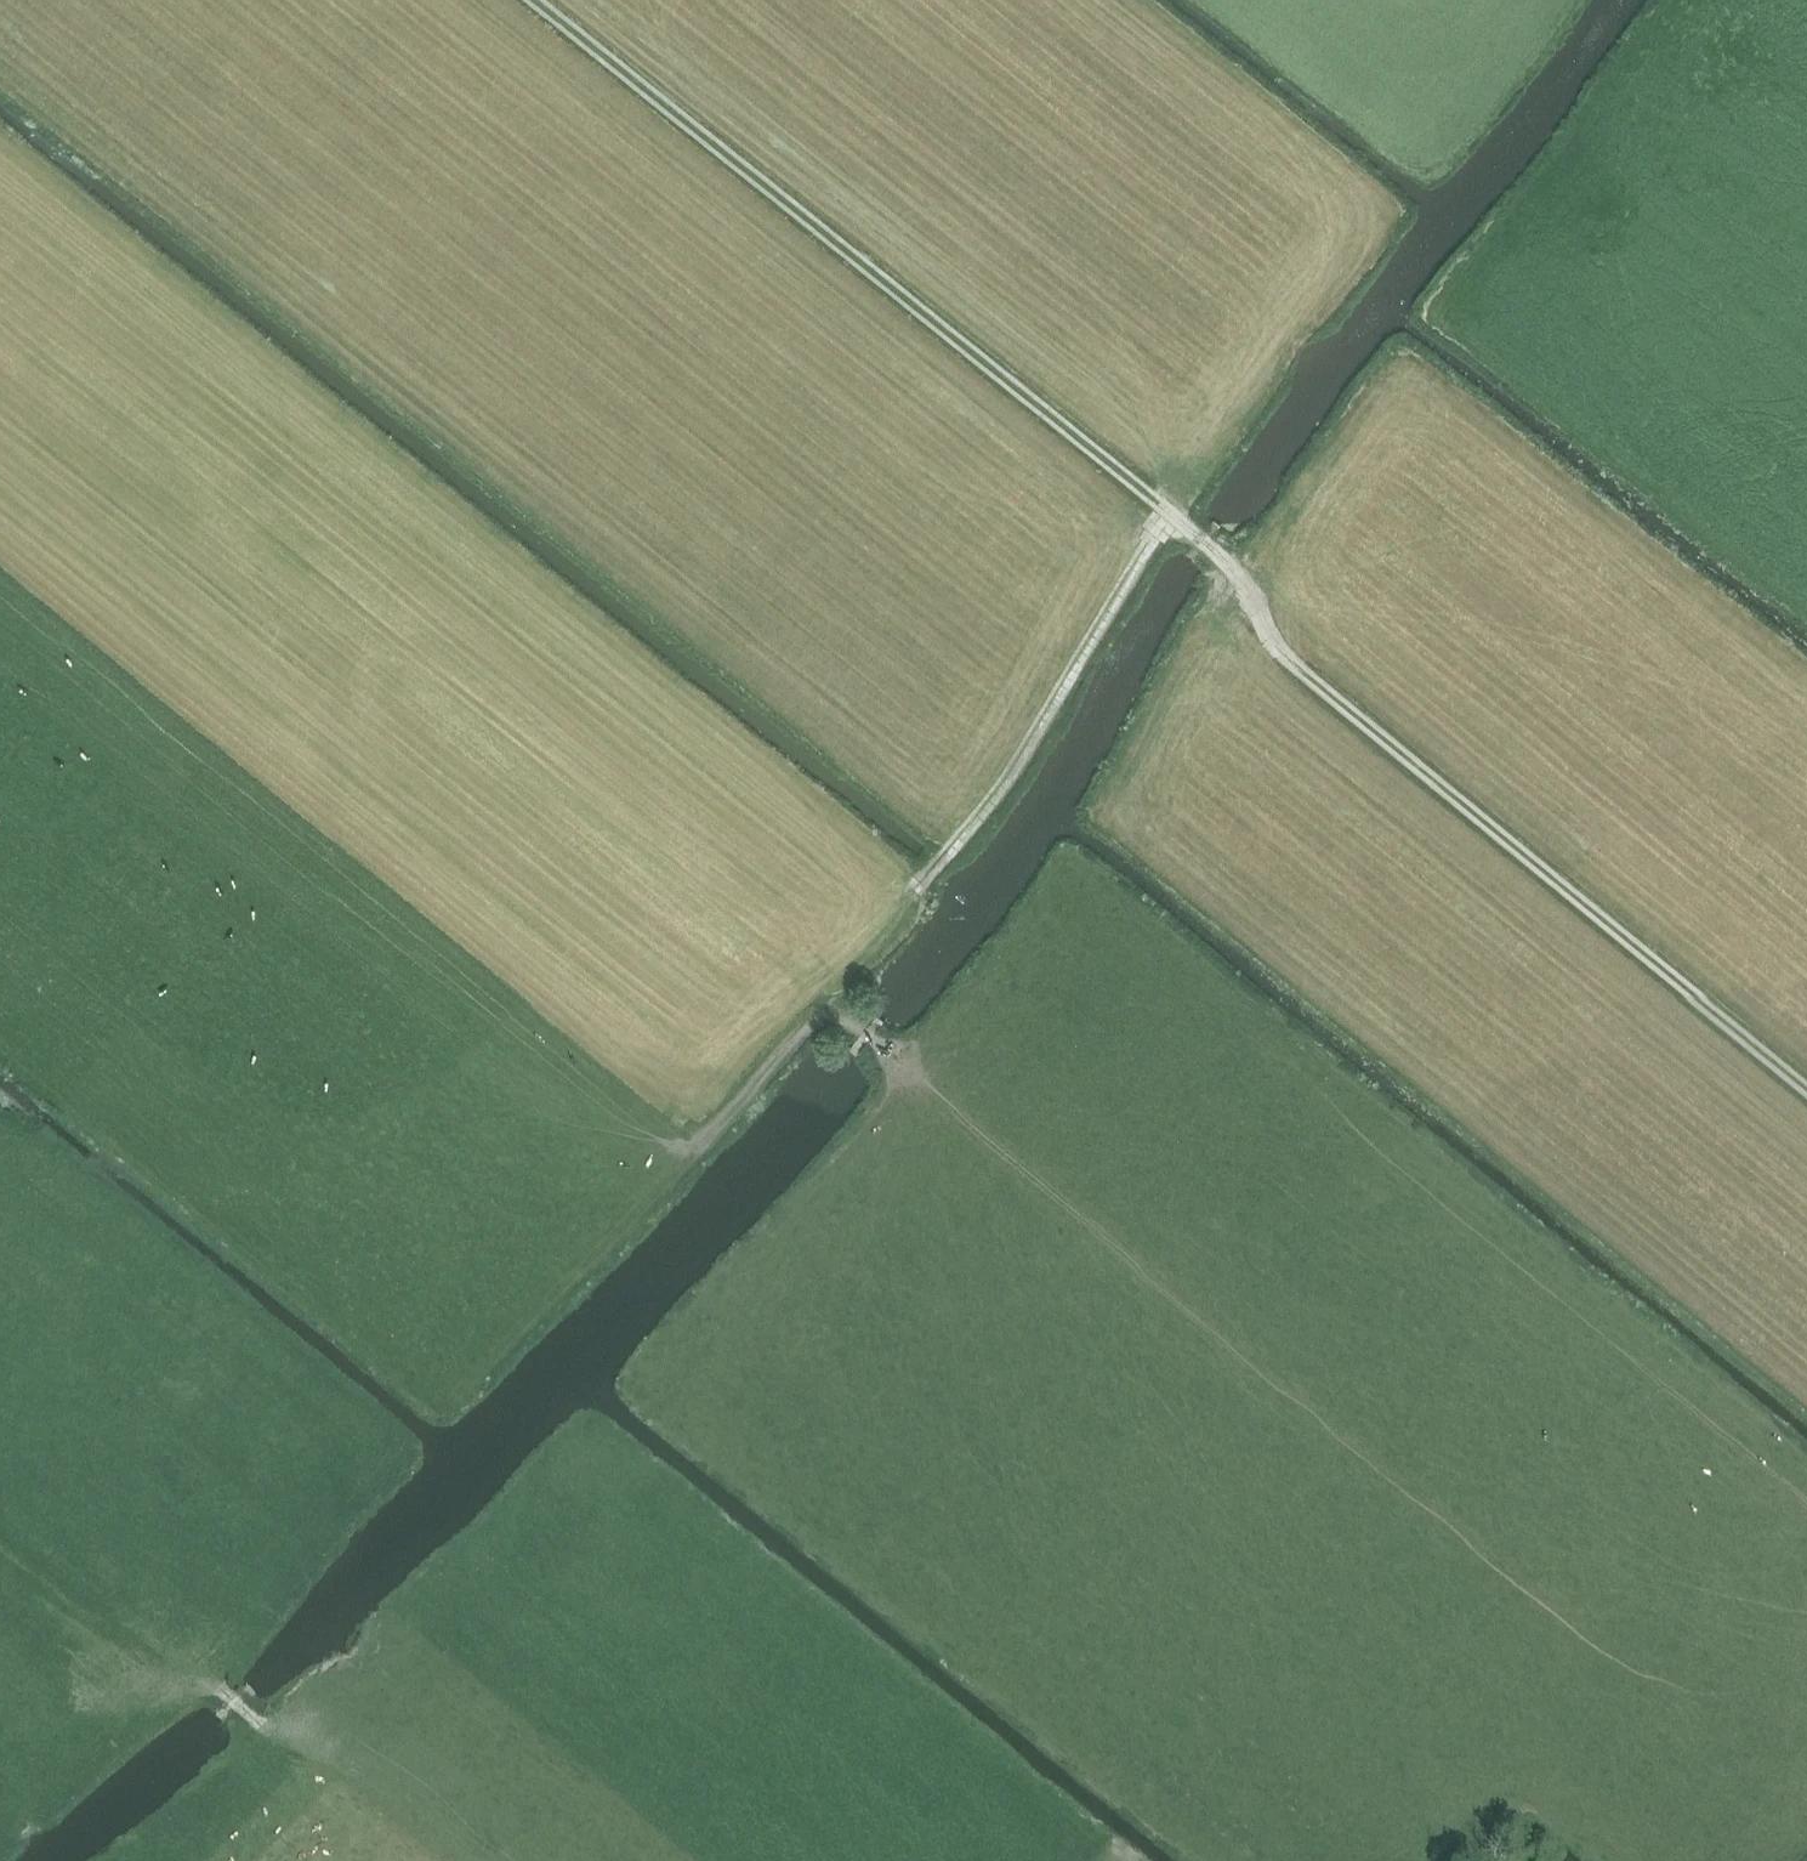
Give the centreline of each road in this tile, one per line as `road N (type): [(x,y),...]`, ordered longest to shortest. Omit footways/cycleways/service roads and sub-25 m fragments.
road 1 (track): [(538,0),(1162,504),(1258,597),(1279,651),(1806,1087)]

